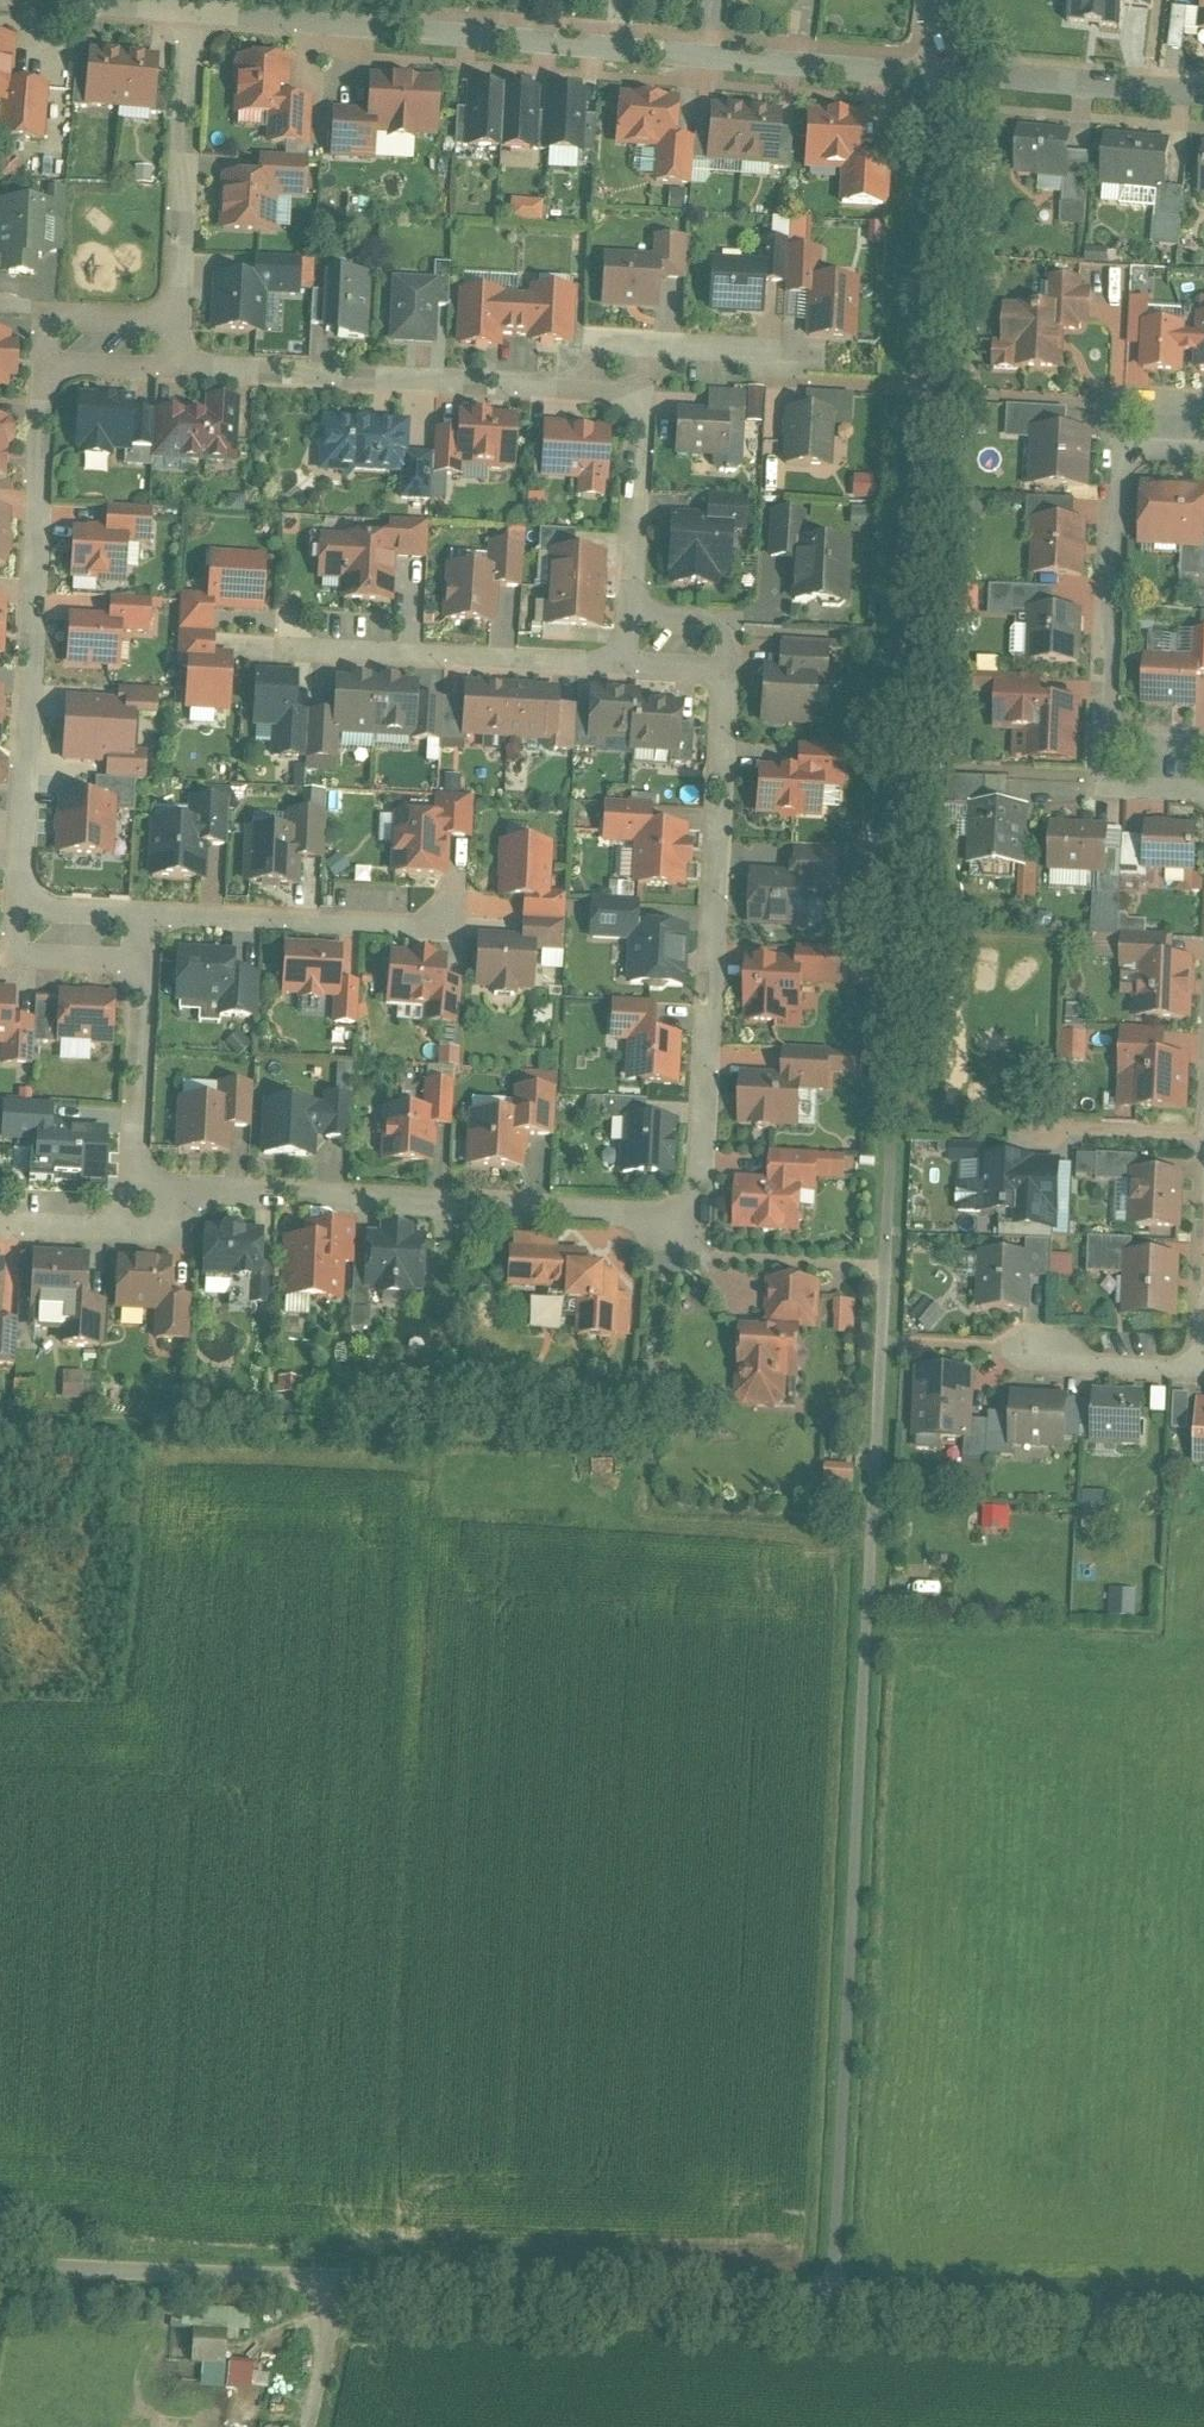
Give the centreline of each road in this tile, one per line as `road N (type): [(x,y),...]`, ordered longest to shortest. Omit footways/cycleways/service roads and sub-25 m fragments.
road 1 (residential): [(952,74),(884,1407)]
road 2 (residential): [(189,1192),(663,1220),(683,1210),(705,1142),(732,675)]
road 3 (unclassified): [(884,1407),(840,2298)]
road 4 (unclassified): [(0,2264),(840,2298)]
road 5 (residential): [(190,10),(936,72)]
road 6 (residential): [(639,623),(644,417),(623,396),(182,375)]
road 7 (residential): [(45,371),(19,886),(32,904),(57,913),(153,919)]
road 8 (unclassified): [(840,2298),(1203,2319)]
road 9 (residential): [(153,919),(513,937)]
road 10 (residential): [(639,672),(304,655)]
road 11 (residential): [(190,10),(182,321)]
road 12 (residential): [(153,919),(141,1152),(144,1169),(161,1185),(189,1192)]
road 13 (residential): [(1128,453),(1110,735)]
road 14 (residential): [(952,74),(1203,95)]
road 15 (residential): [(0,1228),(146,1232),(170,1225),(189,1192)]
road 16 (residential): [(1203,1359),(1021,1350)]
road 17 (residential): [(182,321),(63,323),(50,337),(45,371)]
road 18 (track): [(344,2274),(314,2426)]
road 19 (residential): [(1203,796),(1117,795),(1107,780),(1110,735)]
road 20 (residential): [(182,375),(45,371)]
road 21 (residential): [(61,0),(190,10)]
road 22 (residential): [(732,675),(726,642),(707,626),(639,623)]

